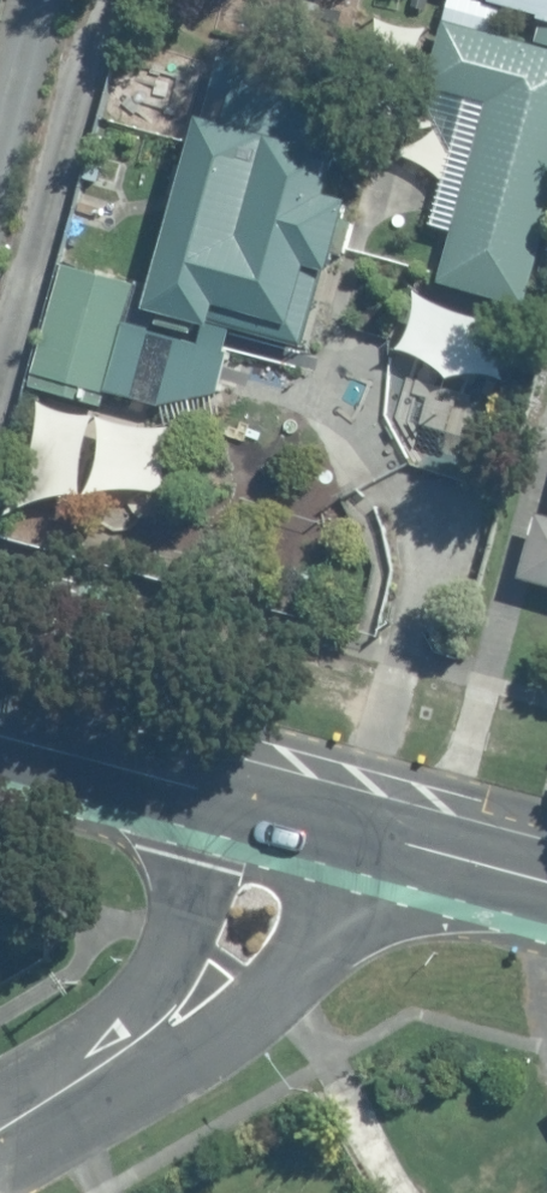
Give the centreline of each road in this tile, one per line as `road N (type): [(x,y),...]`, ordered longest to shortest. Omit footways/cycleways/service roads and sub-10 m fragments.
road 1 (residential): [(0,1125),(201,994),(226,962),(264,885),(285,819)]
road 2 (tertiary): [(285,819),(0,745)]
road 3 (tertiary): [(546,887),(285,819)]

